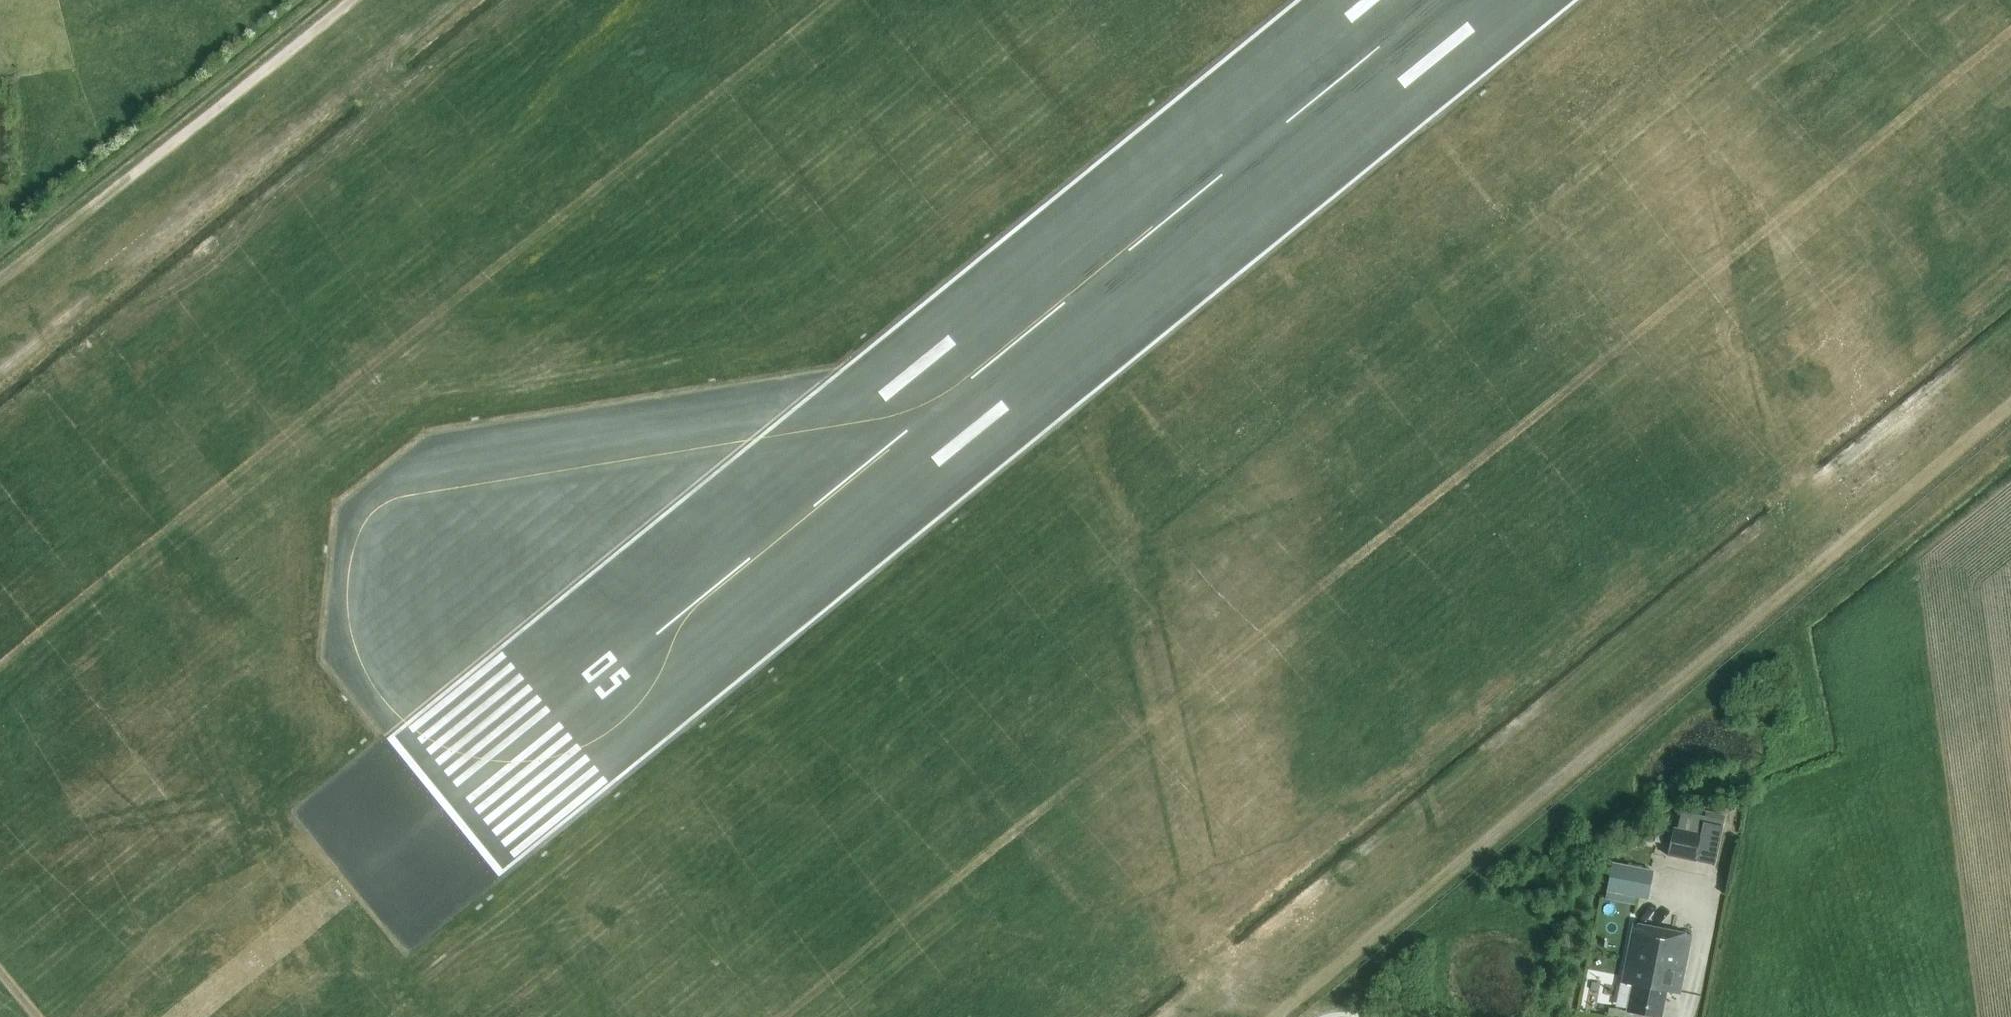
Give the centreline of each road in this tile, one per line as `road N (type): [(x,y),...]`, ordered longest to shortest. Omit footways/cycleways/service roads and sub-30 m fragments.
road 1 (track): [(0,257),(320,0)]

